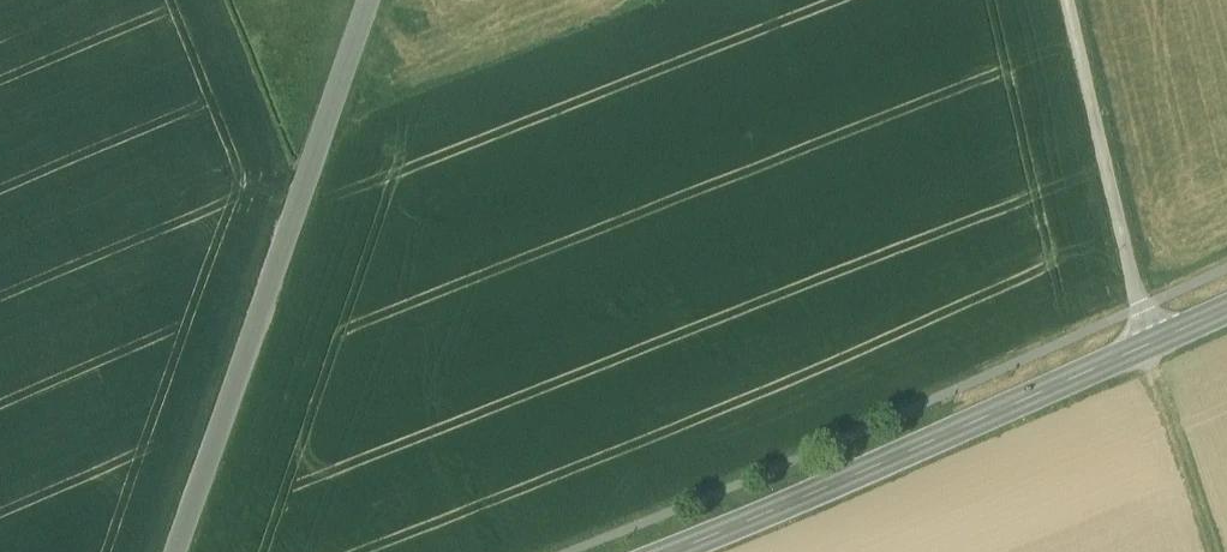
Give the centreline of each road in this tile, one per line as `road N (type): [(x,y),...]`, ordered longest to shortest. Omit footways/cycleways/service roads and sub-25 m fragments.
road 1 (tertiary): [(1226,309),(666,551)]
road 2 (unclassified): [(370,0),(181,551)]
road 3 (track): [(1068,0),(1139,309)]
road 4 (track): [(1214,551),(1139,309)]

